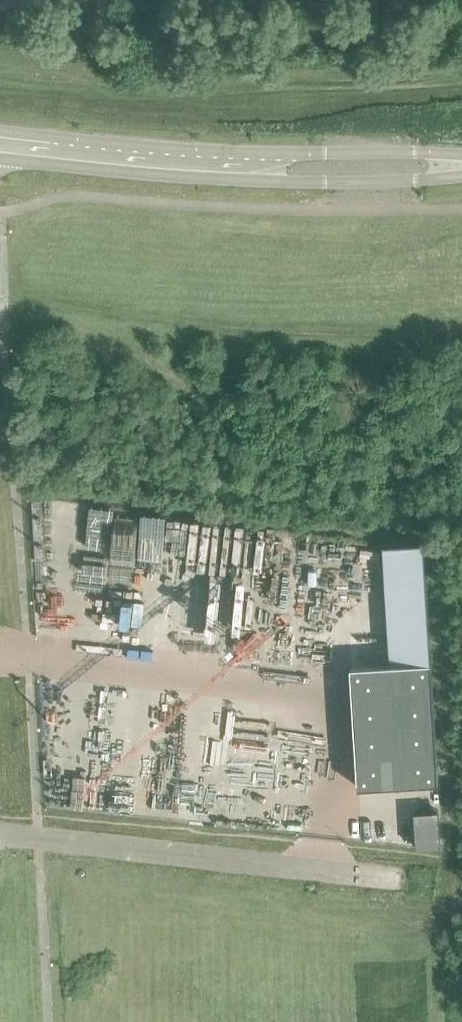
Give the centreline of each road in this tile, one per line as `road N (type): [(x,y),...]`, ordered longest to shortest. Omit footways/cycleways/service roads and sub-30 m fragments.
road 1 (tertiary): [(0,138),(295,167),(461,166)]
road 2 (unclassified): [(0,833),(427,881)]

